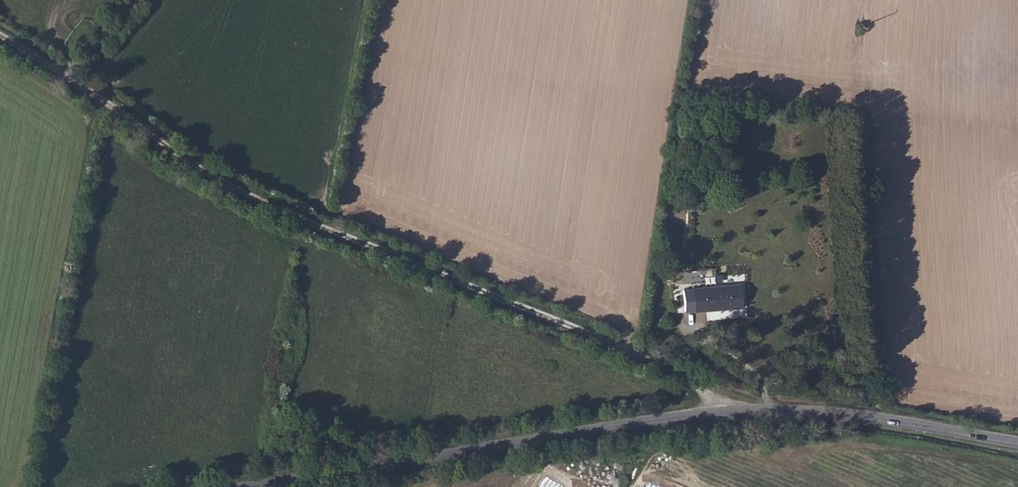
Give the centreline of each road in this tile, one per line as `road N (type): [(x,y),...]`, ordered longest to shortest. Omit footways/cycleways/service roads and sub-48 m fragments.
road 1 (track): [(0,36),(224,181),(311,225),(593,336),(707,395),(720,412)]
road 2 (unclassified): [(262,486),(720,412),(878,418),(1017,442)]

